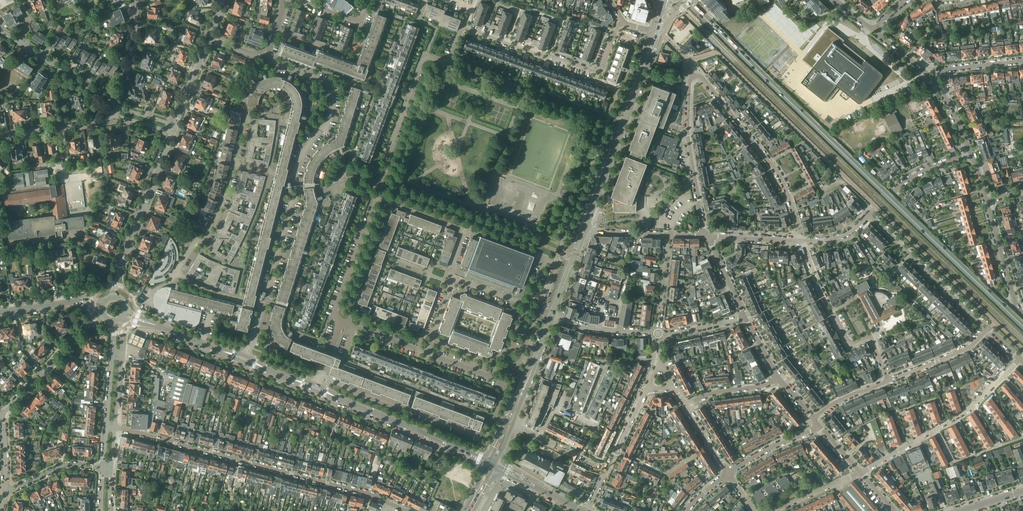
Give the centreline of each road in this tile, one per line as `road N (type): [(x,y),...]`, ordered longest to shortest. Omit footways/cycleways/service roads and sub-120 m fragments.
road 1 (secondary): [(687,0),(1022,330)]
road 2 (residential): [(426,354),(504,384),(486,436),(322,378)]
road 3 (residential): [(388,502),(115,427)]
road 4 (residential): [(802,241),(844,236),(870,214),(989,328)]
road 5 (residential): [(262,305),(177,273),(212,225),(235,164)]
road 6 (tertiary): [(585,230),(656,32)]
road 7 (residential): [(692,77),(704,79),(781,178),(802,241)]
road 8 (residential): [(624,21),(599,73),(462,25)]
road 9 (tertiary): [(491,464),(318,388)]
road 10 (residential): [(889,381),(870,337),(850,345),(802,241)]
road 11 (residential): [(173,132),(114,296)]
road 12 (residential): [(704,235),(688,139),(692,77)]
road 13 (residential): [(4,412),(103,315)]
road 14 (residential): [(110,101),(0,30)]
road 15 (tertiary): [(244,358),(126,314)]
road 16 (residential): [(342,323),(334,318),(337,306),(371,208)]
road 17 (residential): [(390,149),(425,55),(448,64)]

